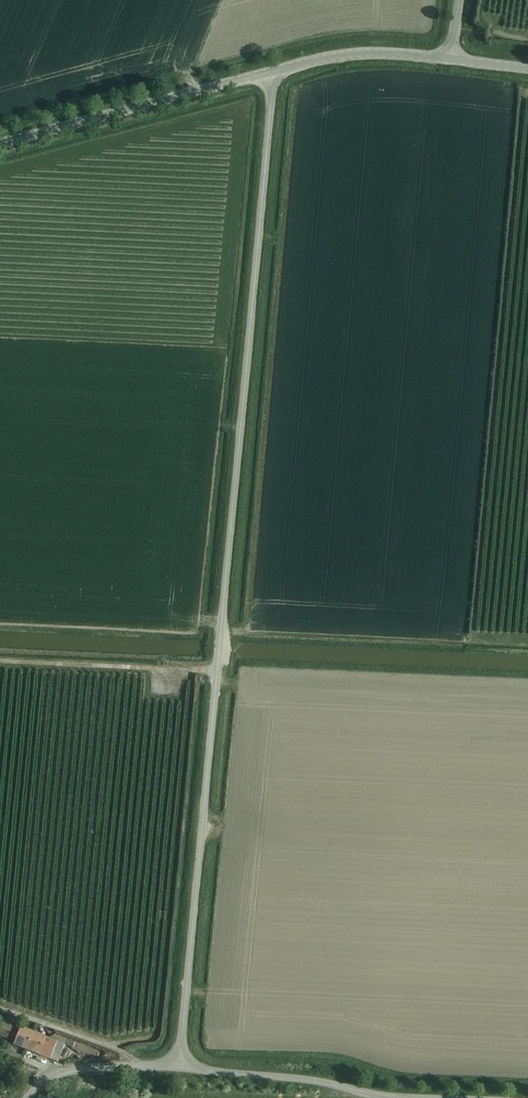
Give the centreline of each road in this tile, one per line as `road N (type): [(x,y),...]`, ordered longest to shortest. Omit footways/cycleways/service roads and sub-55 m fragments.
road 1 (unclassified): [(180,1068),(271,72)]
road 2 (tertiary): [(0,145),(271,72)]
road 3 (unclassified): [(431,1097),(285,1075),(180,1068)]
road 4 (tertiary): [(271,72),(366,52),(450,57)]
road 5 (unclassified): [(25,1097),(46,1076),(80,1067),(180,1068)]

